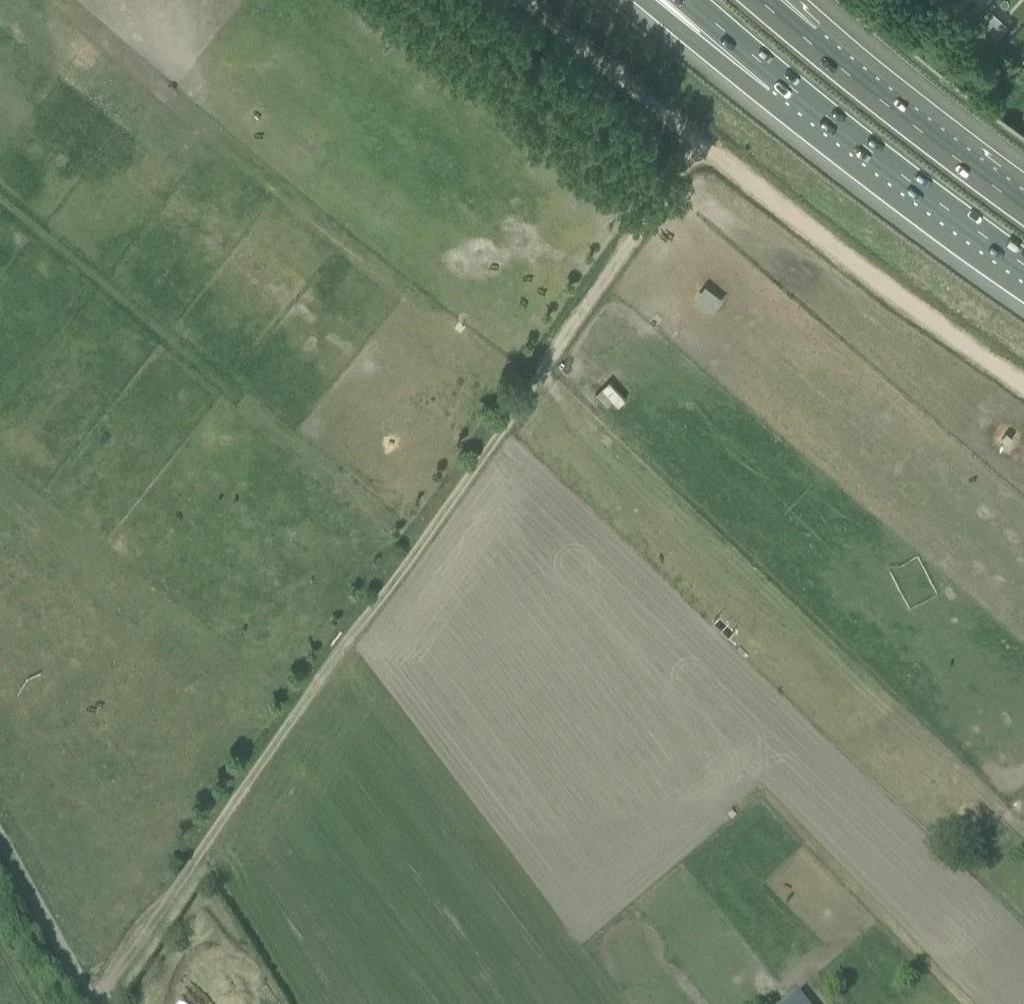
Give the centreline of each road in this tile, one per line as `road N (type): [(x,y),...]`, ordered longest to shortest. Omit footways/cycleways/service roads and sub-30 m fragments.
road 1 (track): [(701,140),(93,1003)]
road 2 (track): [(1023,374),(701,140),(533,0)]
road 3 (motorway): [(781,77),(1023,264)]
road 4 (motorway): [(1023,209),(809,42)]
road 5 (motorway): [(666,0),(781,77)]
road 6 (motorway): [(687,0),(781,77)]

